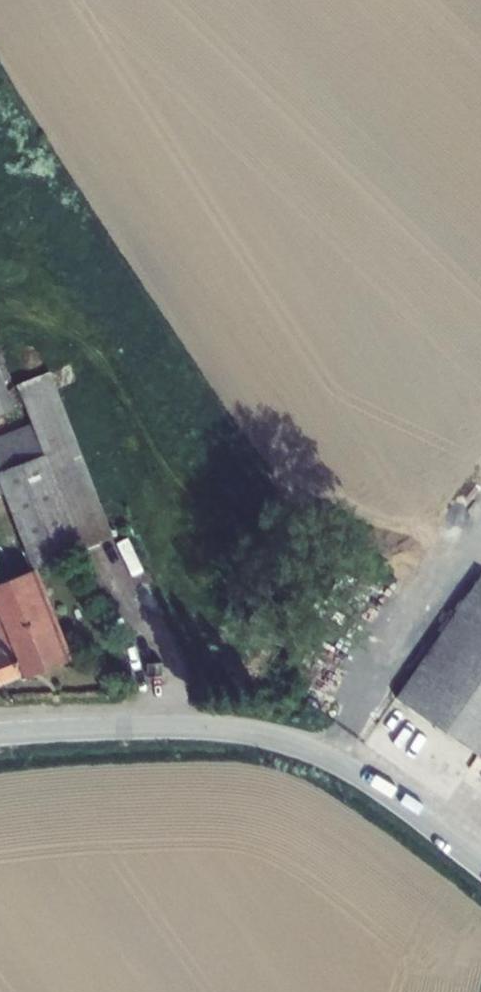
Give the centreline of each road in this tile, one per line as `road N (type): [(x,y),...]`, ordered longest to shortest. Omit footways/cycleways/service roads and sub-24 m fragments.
road 1 (residential): [(0,733),(197,726),(278,738),(346,768),(480,864)]

